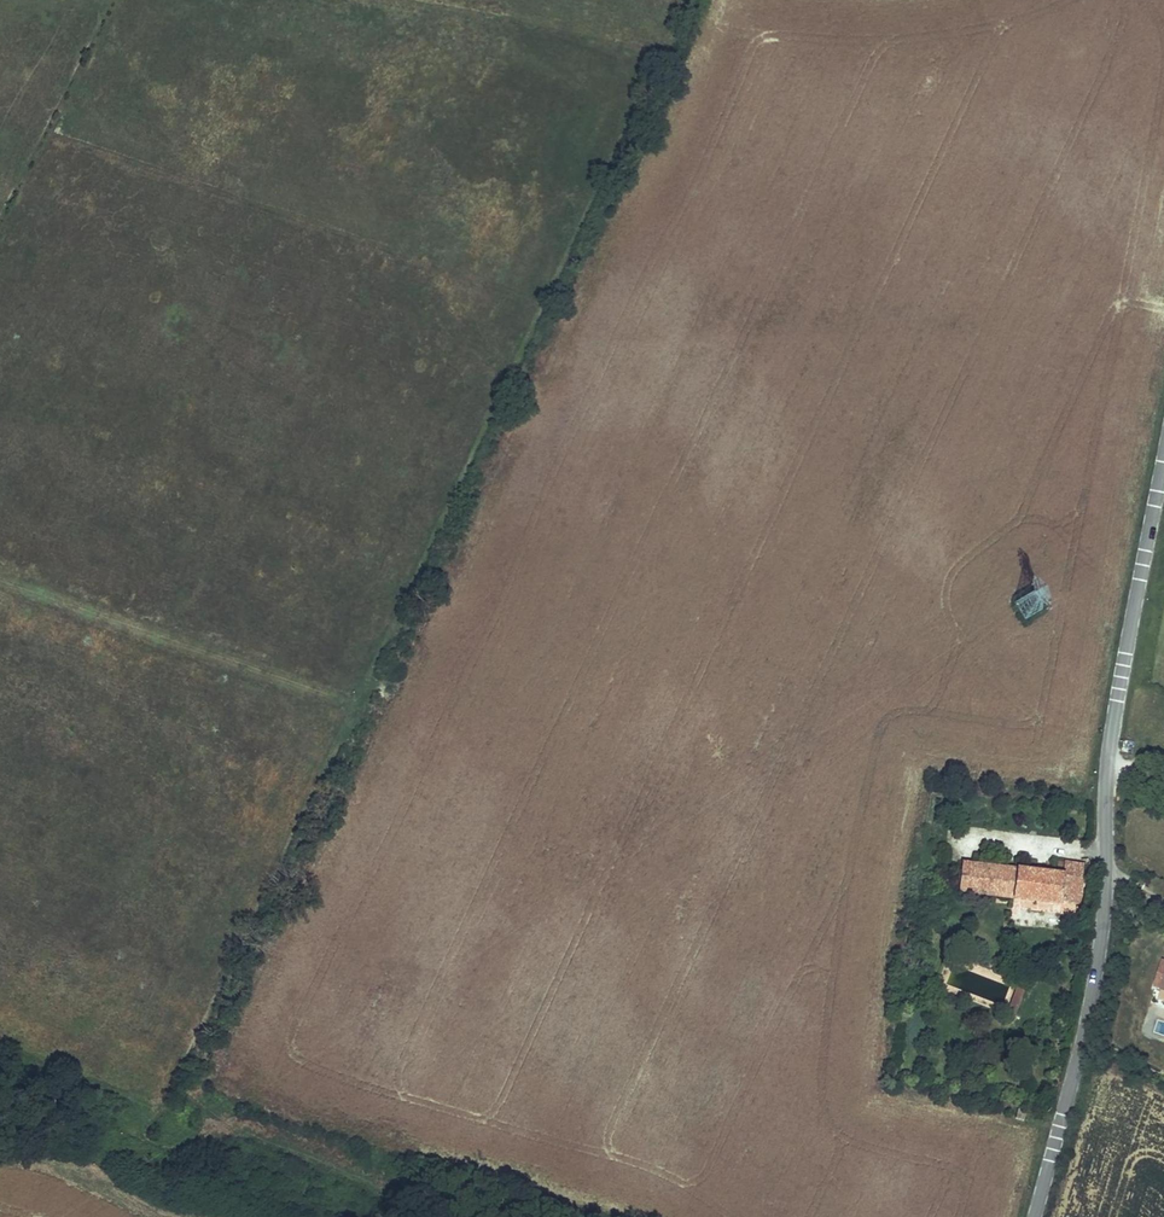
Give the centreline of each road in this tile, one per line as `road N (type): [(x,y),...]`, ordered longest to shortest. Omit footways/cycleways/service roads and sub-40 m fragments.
road 1 (unclassified): [(1163,454),(1115,711),(1091,1007),(1035,1216)]

